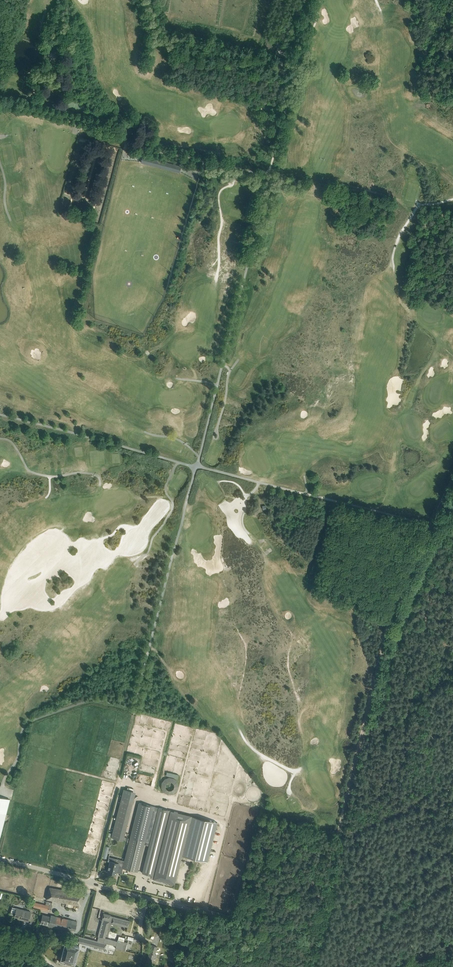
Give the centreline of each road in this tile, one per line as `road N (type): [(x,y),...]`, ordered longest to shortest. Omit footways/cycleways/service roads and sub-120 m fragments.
road 1 (track): [(452,480),(393,606),(306,966)]
road 2 (track): [(196,466),(138,695),(125,704),(88,701),(31,721),(0,788)]
road 3 (track): [(196,466),(269,175)]
road 4 (unclassified): [(0,858),(229,919)]
road 5 (track): [(196,466),(0,414)]
road 6 (track): [(269,175),(311,0)]
road 7 (track): [(179,894),(205,879),(225,821),(165,806),(152,789)]
road 8 (track): [(452,846),(316,918)]
road 9 (track): [(269,175),(418,206)]
road 10 (track): [(452,766),(394,813),(342,834)]
road 11 (track): [(429,524),(306,494)]
road 12 (track): [(0,438),(34,473),(96,475),(100,486)]

